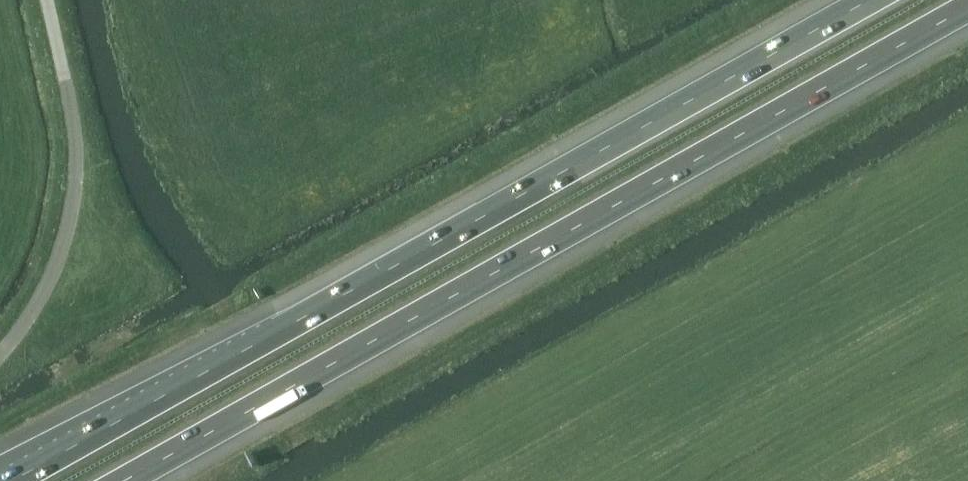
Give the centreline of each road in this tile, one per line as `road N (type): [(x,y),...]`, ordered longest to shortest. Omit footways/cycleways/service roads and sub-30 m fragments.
road 1 (motorway): [(870,0),(13,480)]
road 2 (motorway): [(124,480),(967,8)]
road 3 (unclassified): [(0,355),(52,280),(72,213),(67,82),(48,0)]

